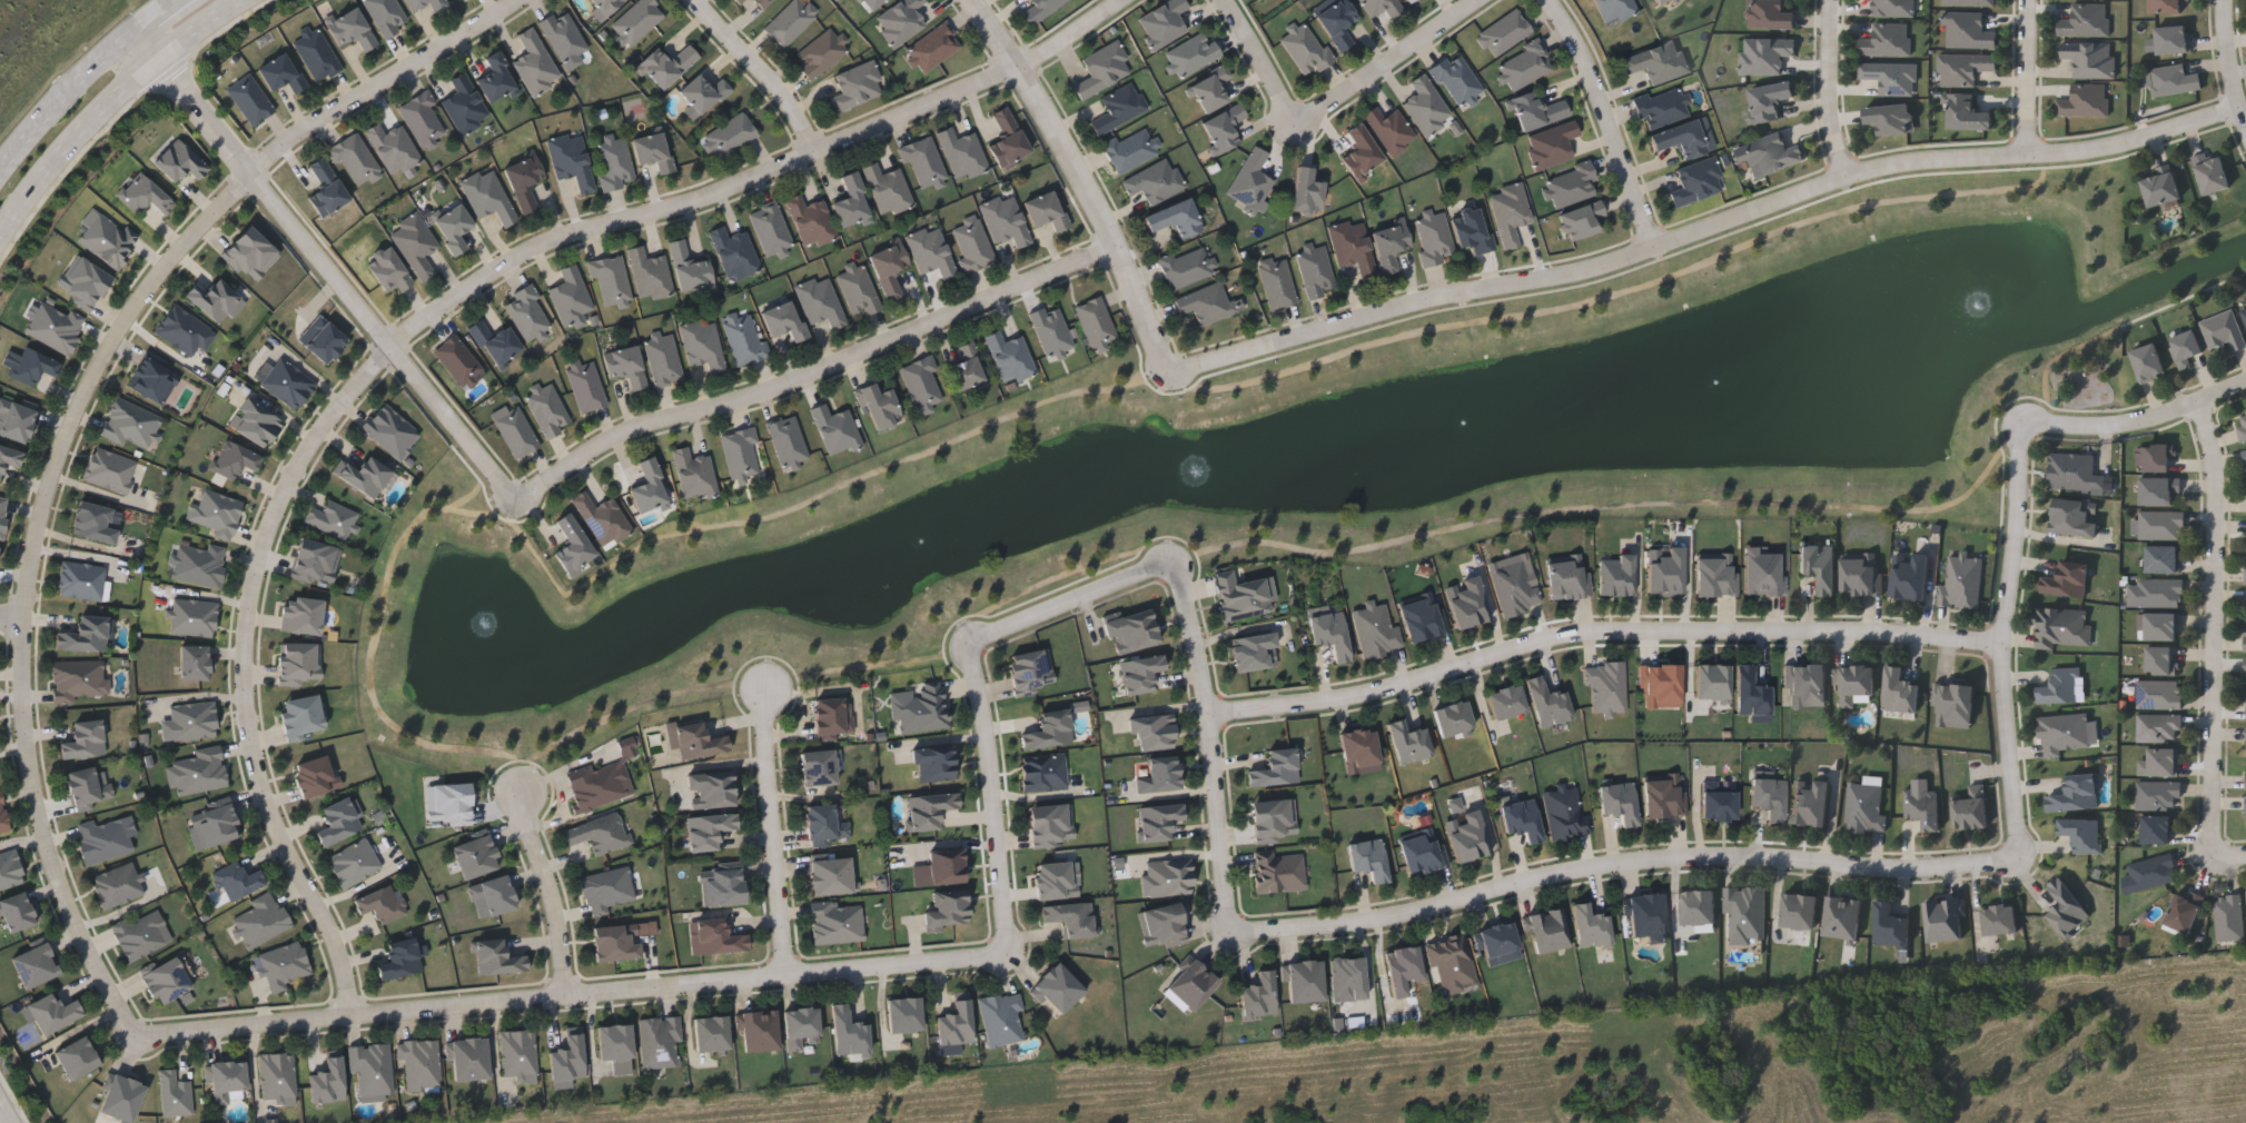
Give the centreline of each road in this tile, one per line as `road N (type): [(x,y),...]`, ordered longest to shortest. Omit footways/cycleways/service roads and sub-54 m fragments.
road 1 (residential): [(1175,372),(1441,296),(1579,276),(1847,177),(1902,163),(2079,153),(2240,108)]
road 2 (residential): [(141,1035),(1009,956)]
road 3 (residential): [(1210,715),(1334,700),(1586,633),(1874,632),(2003,644)]
road 4 (residential): [(1233,935),(1377,922),(1614,864),(1711,857),(1909,869),(2015,855)]
road 5 (residential): [(349,1020),(338,941),(267,807),(249,742),(244,674),(249,592),(274,521),(315,437),(392,347)]
road 6 (residential): [(392,347),(467,290),(557,240),(718,195),(1019,67)]
road 7 (residential): [(516,501),(644,425),(770,391),(1117,245)]
road 8 (residential): [(162,64),(516,501)]
road 9 (residential): [(251,173),(127,321),(82,400),(53,474),(23,619)]
road 10 (residential): [(1053,607),(1173,563),(1210,715),(1233,935)]
road 11 (residential): [(23,619),(26,713),(52,858),(82,935),(141,1035)]
road 12 (residential): [(2215,837),(2218,494),(2215,453),(2197,403)]
road 13 (residential): [(2015,855),(2021,843),(2003,644),(2027,430)]
road 14 (residential): [(974,0),(1081,177),(1161,362),(1175,372)]
road 15 (residential): [(1009,956),(988,726),(968,646),(1053,607)]
road 16 (primary): [(0,243),(110,108),(264,0)]
road 17 (residential): [(251,173),(294,138),(520,0)]
road 18 (residential): [(785,977),(763,713),(768,686)]
road 19 (residential): [(1550,0),(1597,90),(1658,249)]
road 20 (residential): [(1302,125),(1480,0)]
road 21 (residential): [(564,998),(554,901),(520,792)]
road 22 (primary): [(144,41),(58,118),(0,191)]
road 23 (residential): [(697,0),(795,113),(813,153)]
road 24 (residential): [(1831,0),(1832,119),(1847,177)]
road 25 (residential): [(2027,430),(2040,423),(2129,425),(2197,403)]
road 26 (residential): [(2029,0),(2027,156)]
road 27 (residential): [(1227,0),(1302,125)]
road 28 (residential): [(1019,67),(1123,0)]

